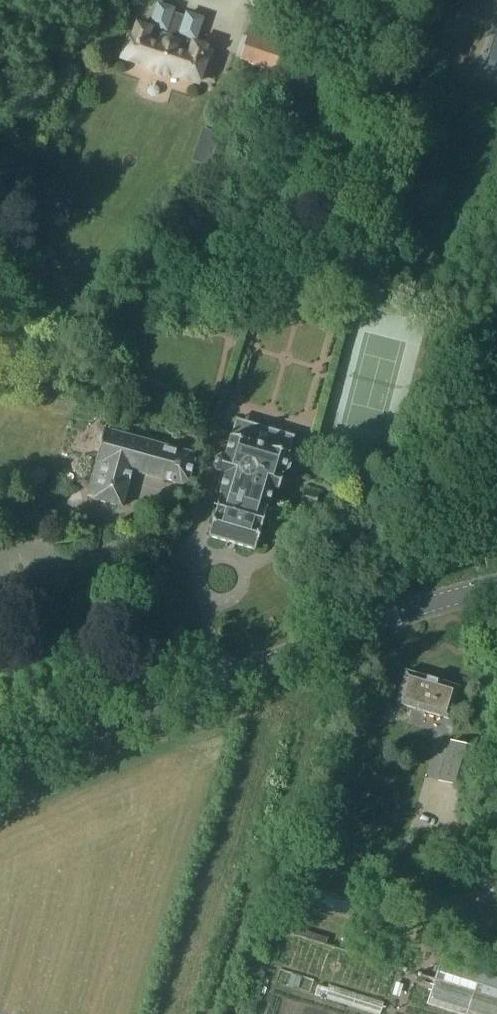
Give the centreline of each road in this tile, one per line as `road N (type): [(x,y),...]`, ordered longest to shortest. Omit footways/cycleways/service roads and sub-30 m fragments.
road 1 (tertiary): [(0,770),(496,584)]
road 2 (track): [(496,855),(437,912),(405,994)]

